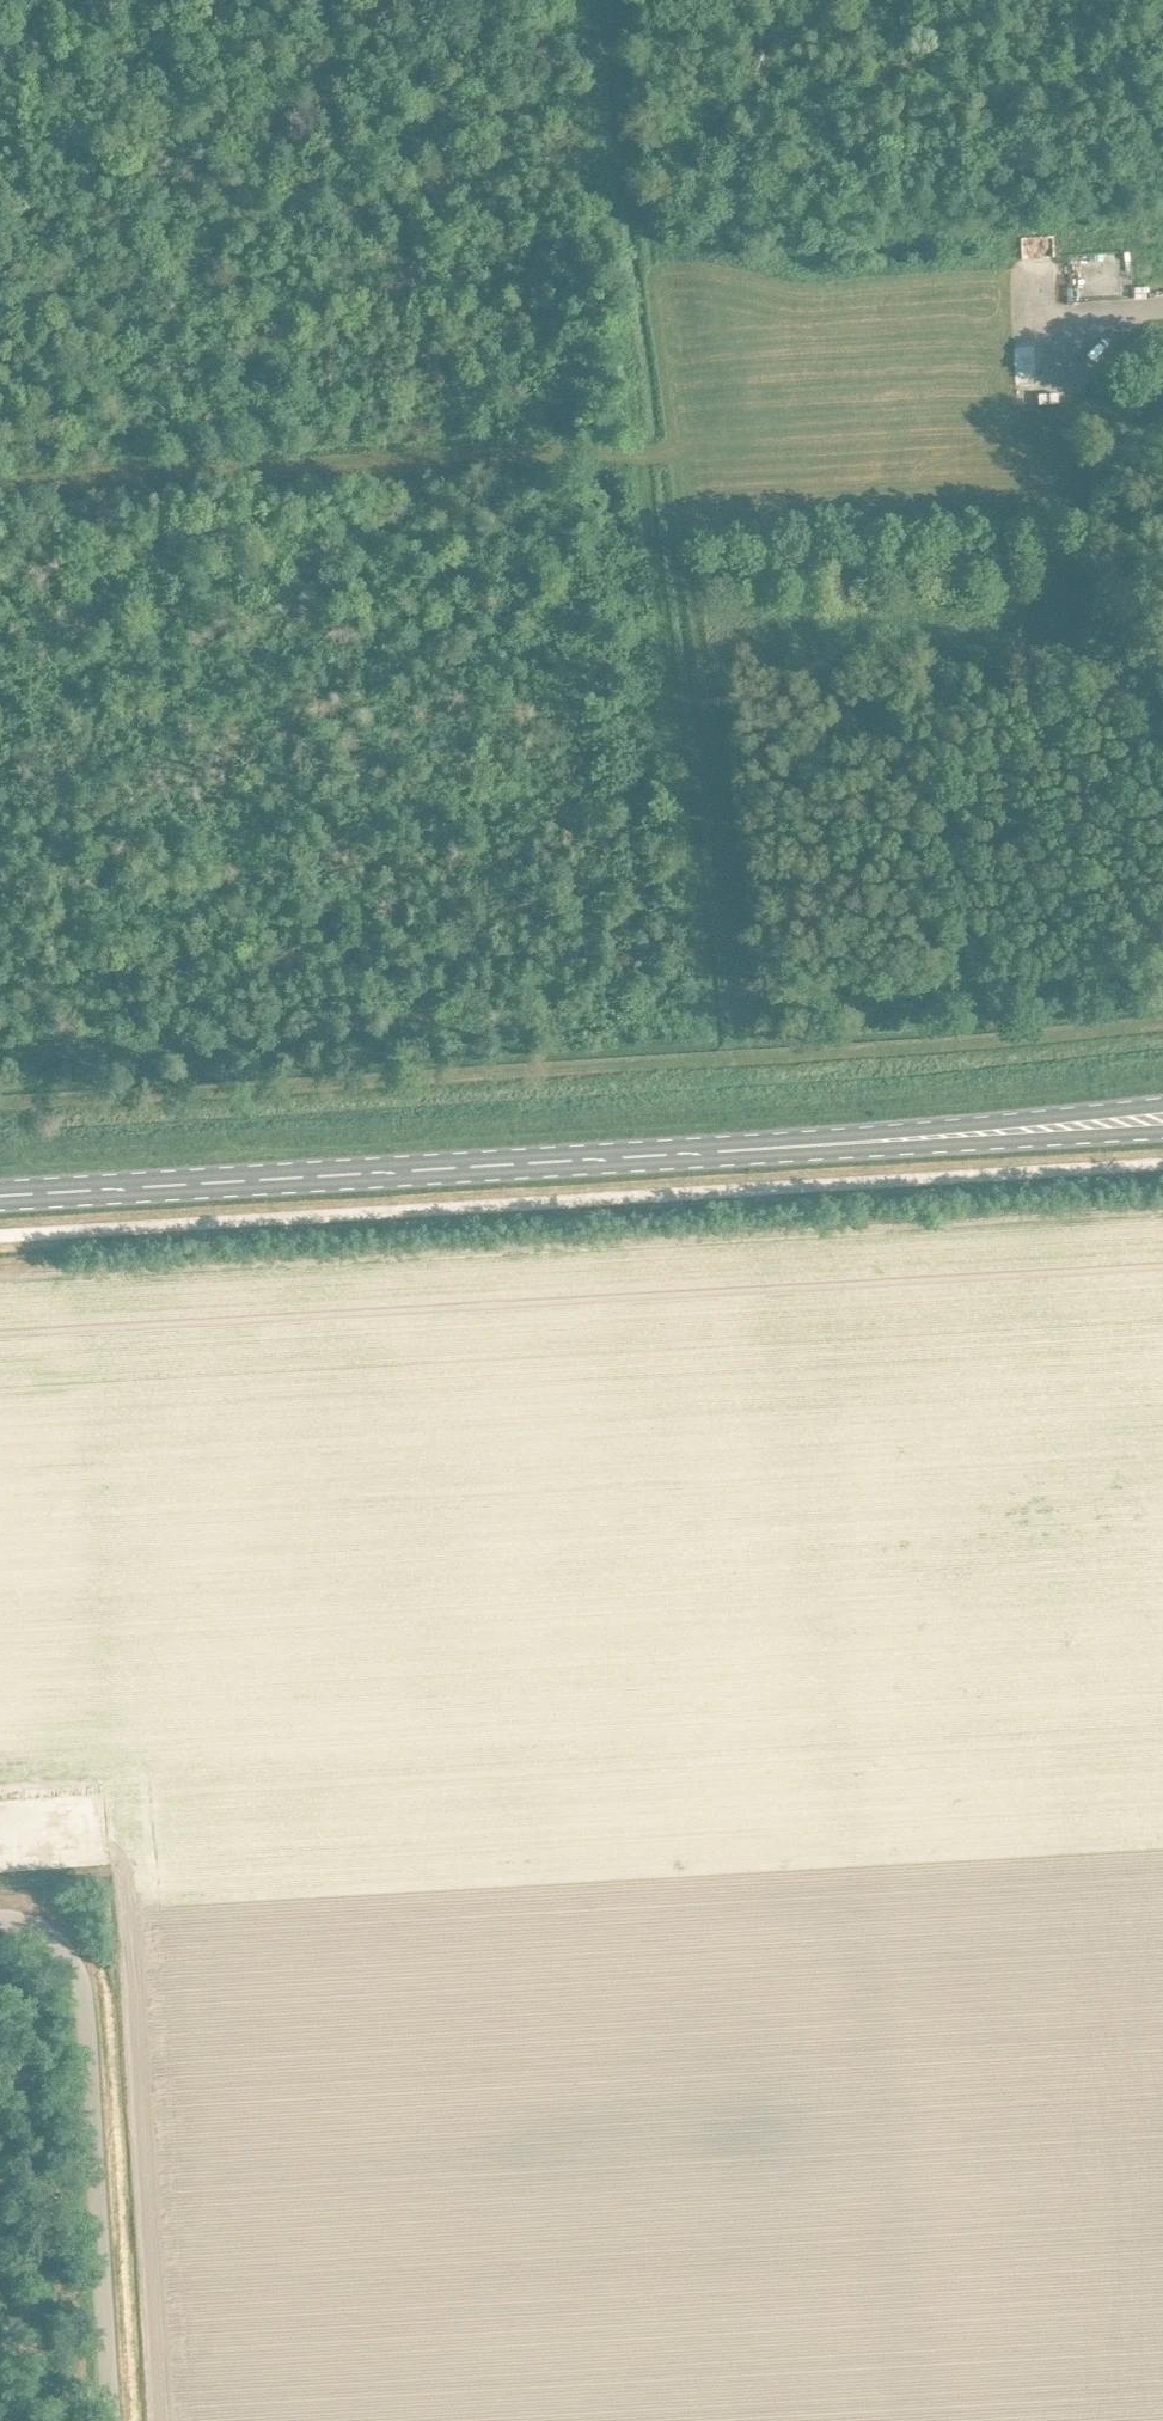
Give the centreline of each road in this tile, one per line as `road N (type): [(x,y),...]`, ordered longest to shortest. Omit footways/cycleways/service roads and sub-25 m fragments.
road 1 (primary): [(0,1202),(1162,1129)]
road 2 (track): [(661,701),(646,472),(705,437),(907,397),(1030,329)]
road 3 (unclassified): [(124,2420),(103,2083),(61,1939),(0,1936)]

